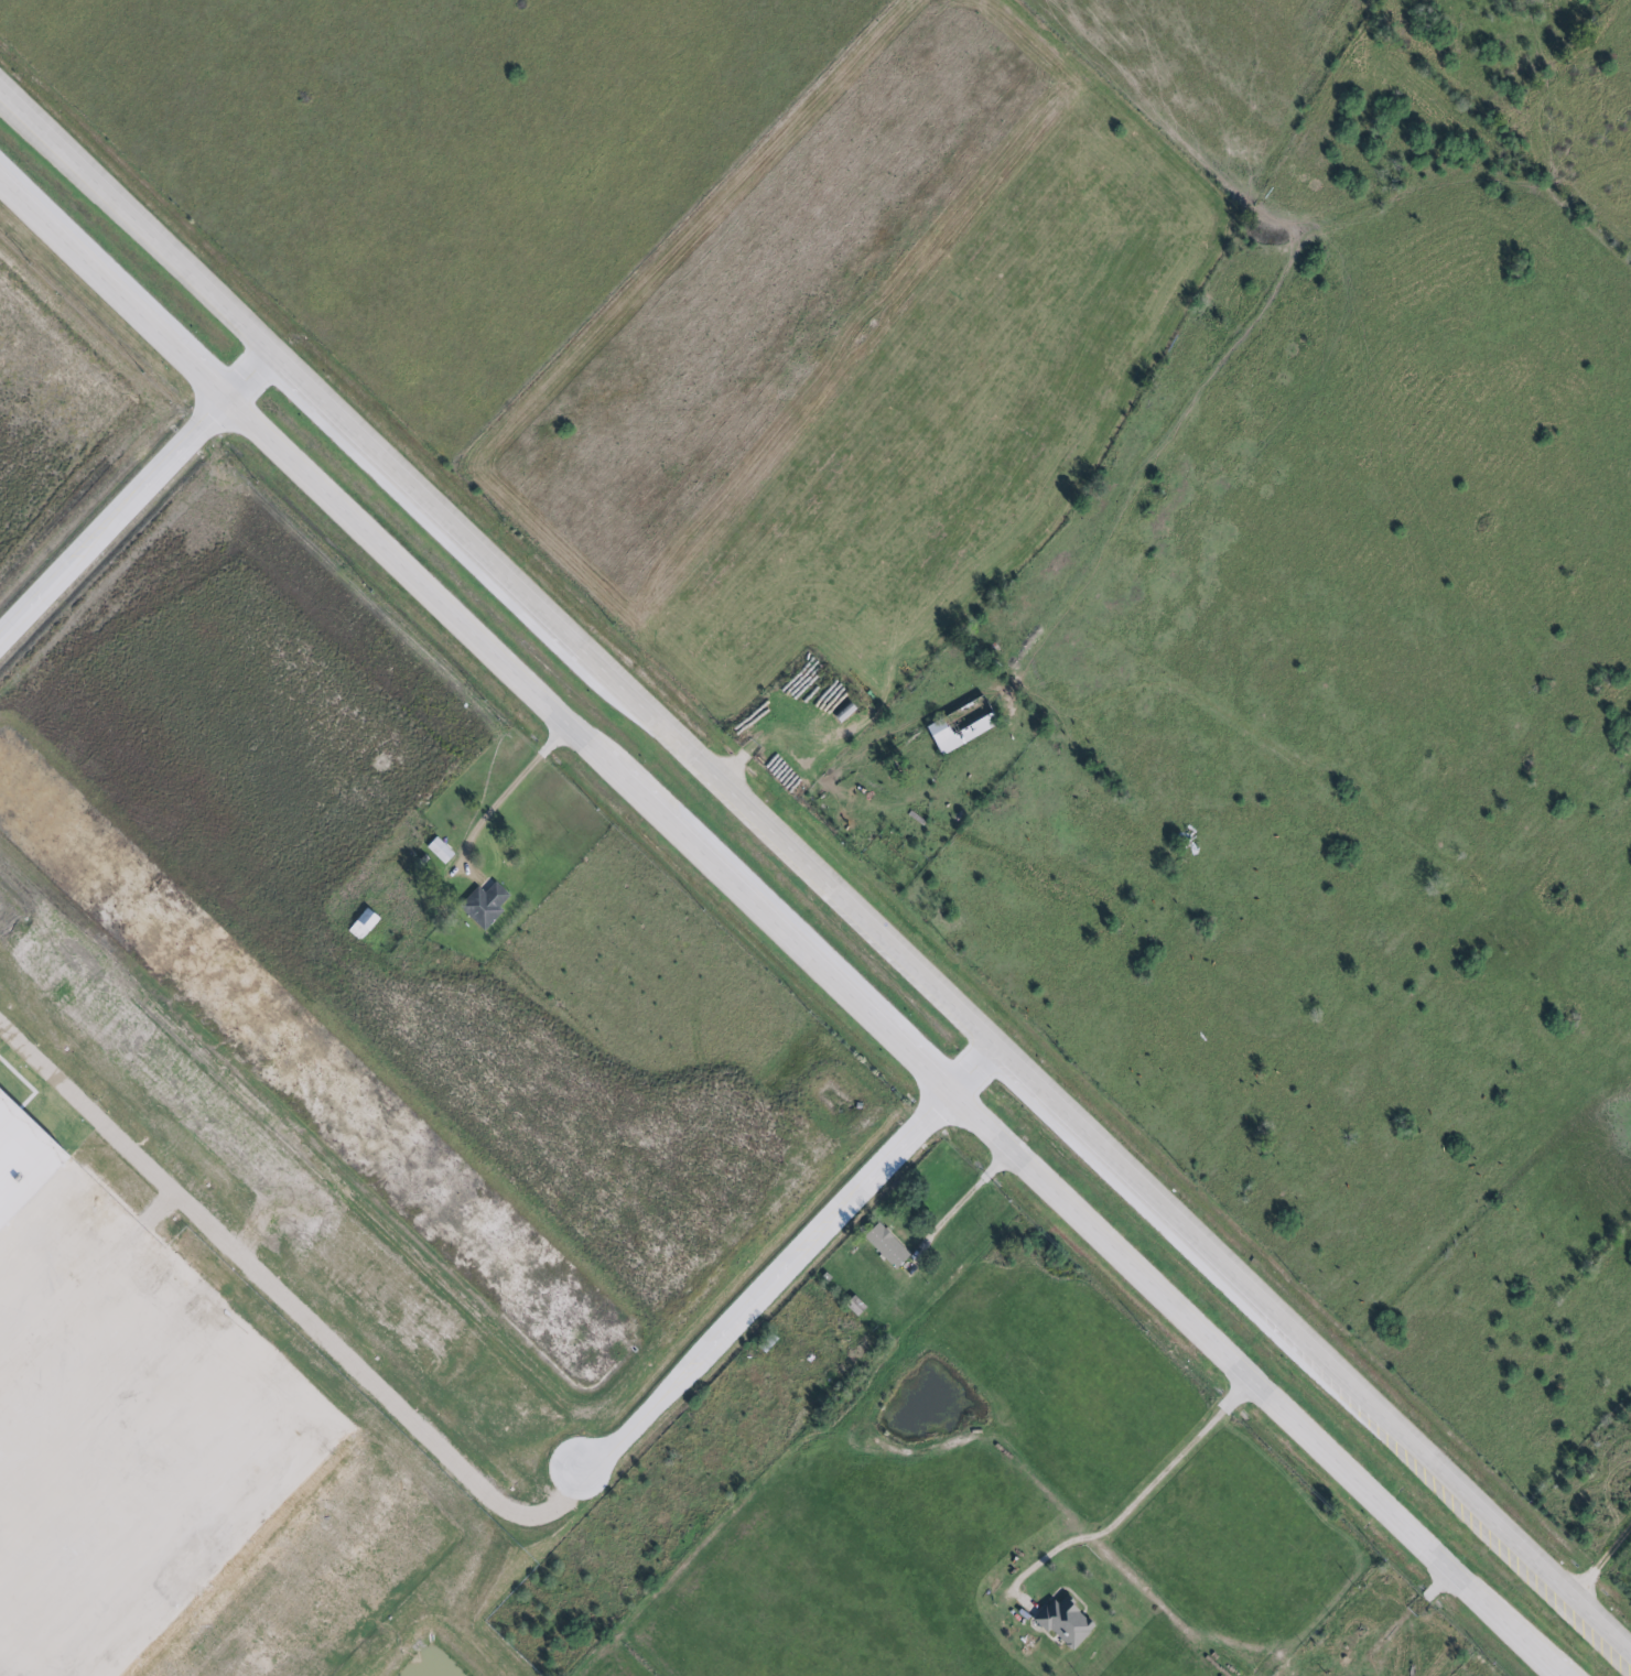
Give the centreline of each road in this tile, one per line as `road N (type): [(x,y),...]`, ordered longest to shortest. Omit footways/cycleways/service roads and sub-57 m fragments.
road 1 (secondary): [(1630,1650),(0,85)]
road 2 (secondary): [(0,201),(1553,1675)]

